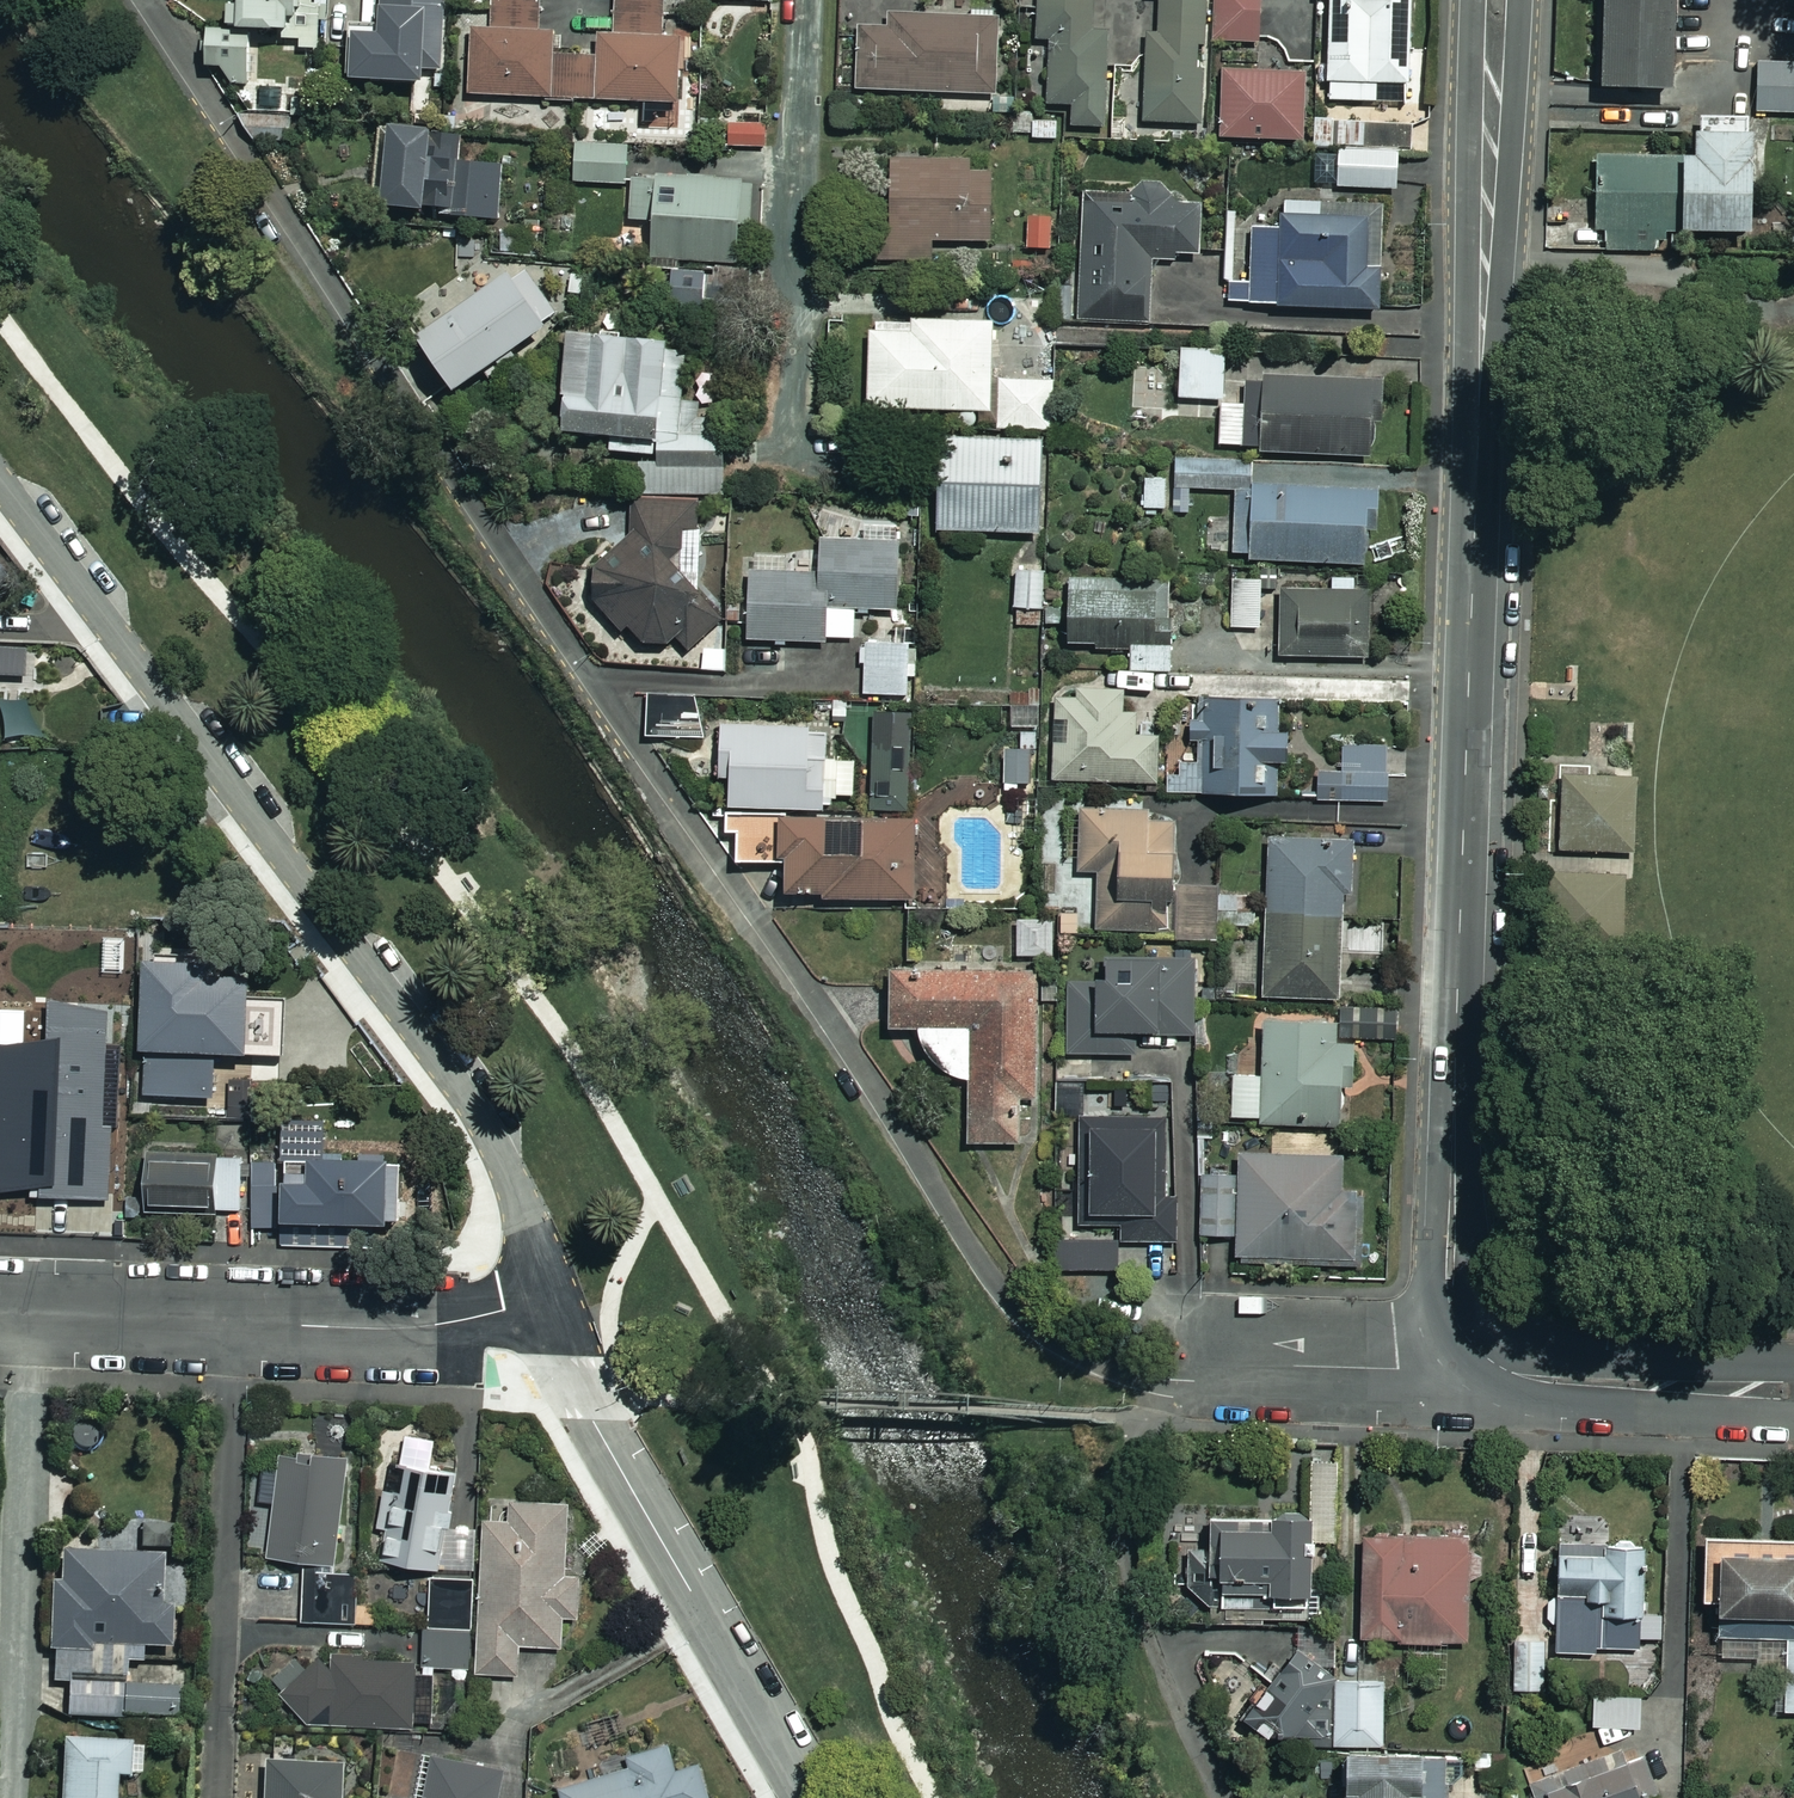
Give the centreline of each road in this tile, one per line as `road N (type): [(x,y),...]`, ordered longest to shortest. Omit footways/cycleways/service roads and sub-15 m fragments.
road 1 (residential): [(1179,1380),(1076,1354),(1008,1303),(845,1041),(484,519),(146,0)]
road 2 (tertiary): [(1498,1364),(1461,1332),(1450,1290),(1497,0)]
road 3 (residential): [(0,486),(459,1095),(510,1187),(554,1339)]
road 4 (residential): [(554,1339),(812,1797)]
road 5 (residential): [(213,1797),(231,1320)]
road 6 (residential): [(1179,1380),(1129,1455),(1120,1536),(1226,1797)]
road 7 (residential): [(794,434),(808,0)]
road 8 (residential): [(554,1339),(231,1320)]
road 9 (residential): [(1179,1380),(1228,1368),(1498,1364)]
road 10 (tertiary): [(1498,1364),(1555,1383),(1793,1393)]
road 11 (residential): [(231,1320),(0,1310)]

